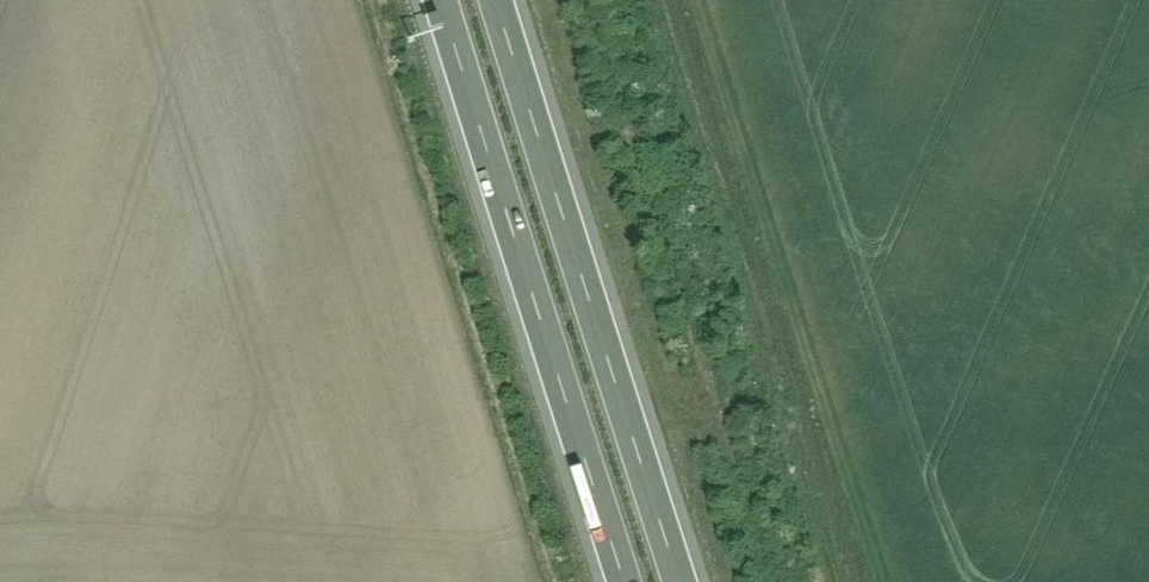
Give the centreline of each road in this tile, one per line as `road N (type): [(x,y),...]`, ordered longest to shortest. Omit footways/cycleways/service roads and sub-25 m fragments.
road 1 (motorway): [(441,0),(628,581)]
road 2 (motorway): [(681,581),(497,0)]

